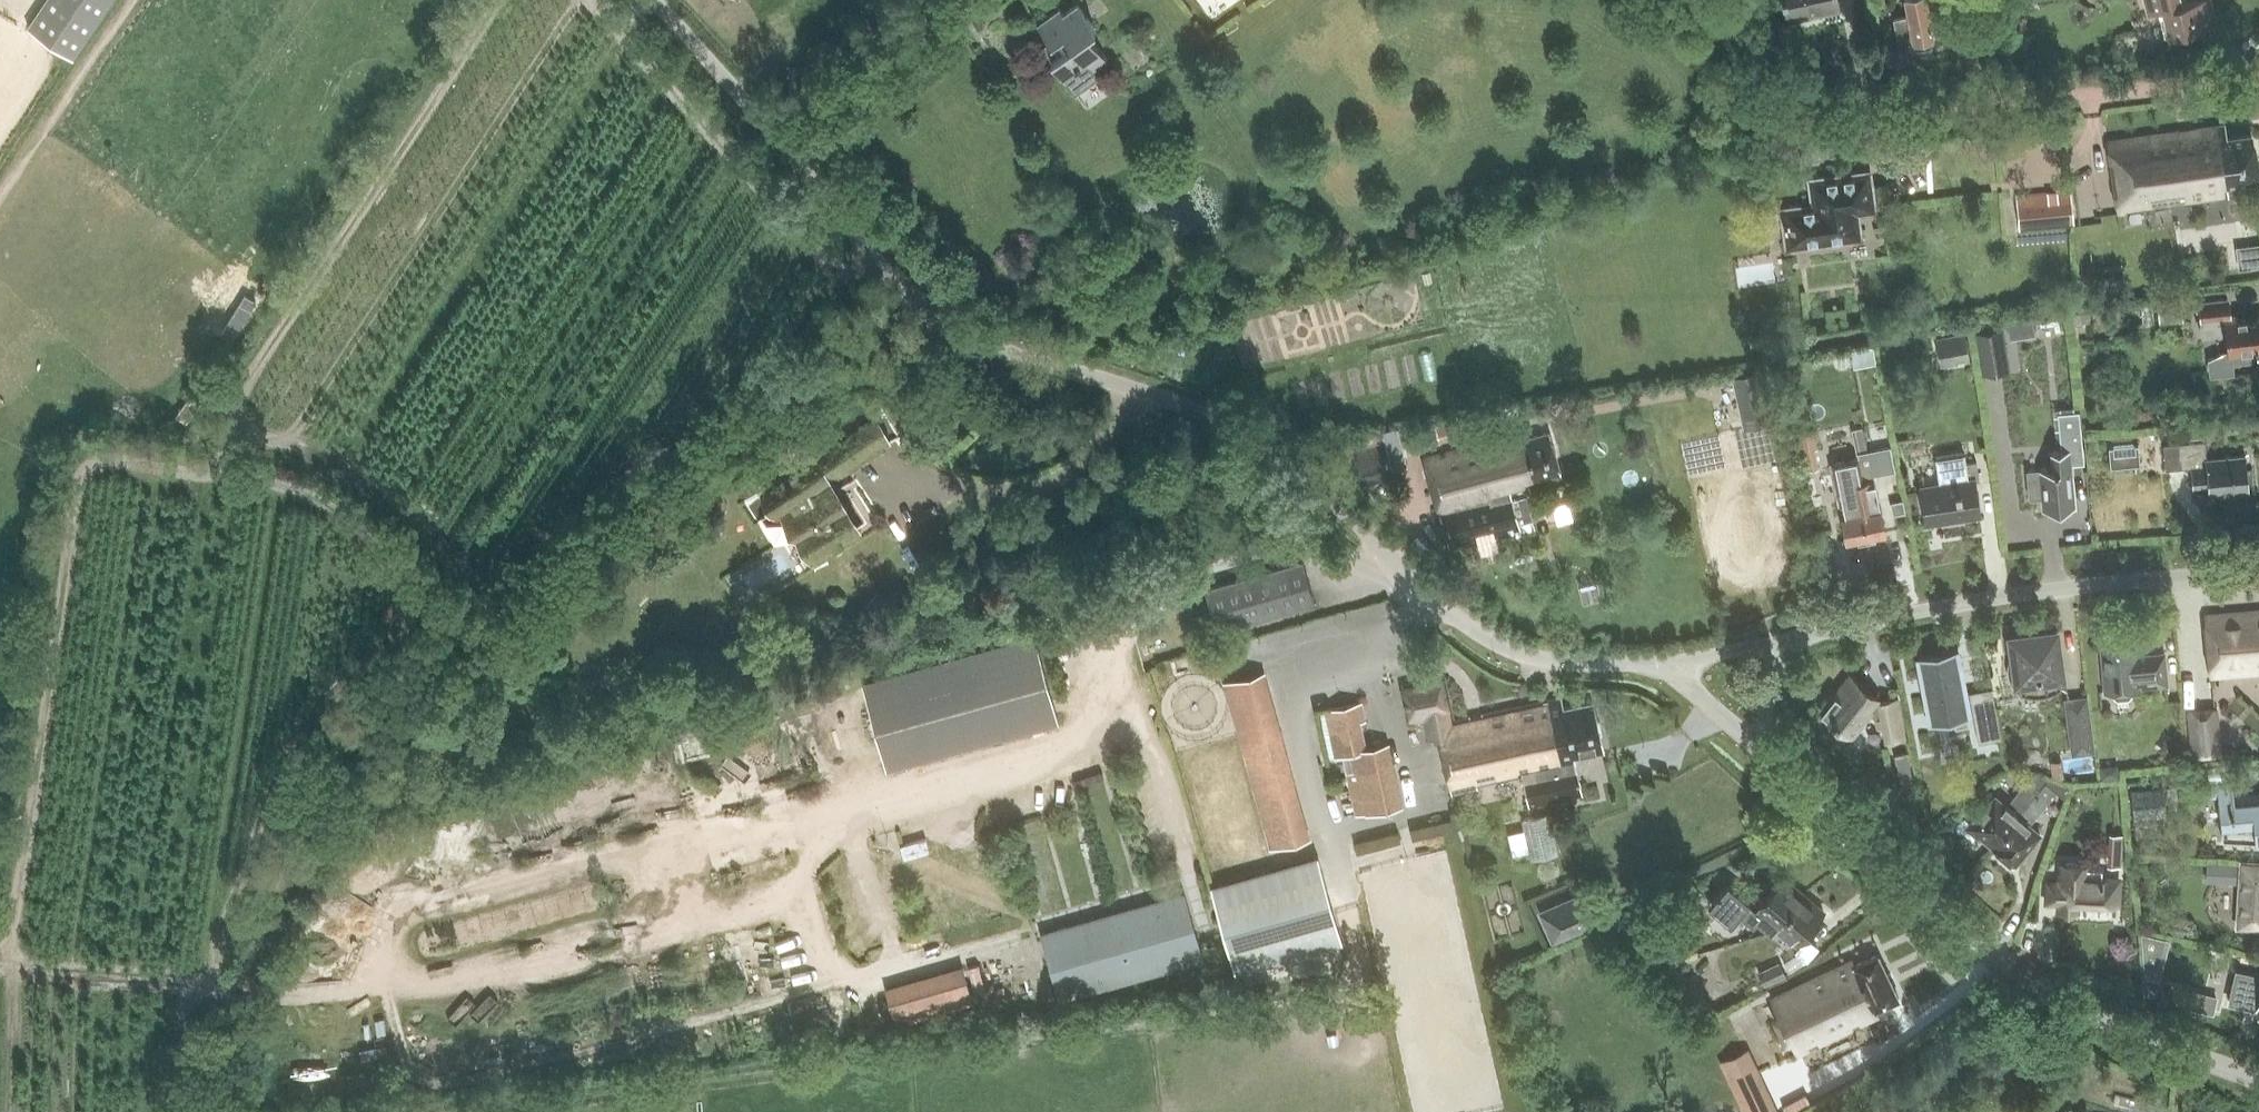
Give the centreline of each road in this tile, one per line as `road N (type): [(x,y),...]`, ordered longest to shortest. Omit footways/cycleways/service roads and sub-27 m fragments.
road 1 (unclassified): [(1676,675),(1646,664),(1540,662),(1513,653),(1462,621),(1247,438),(1184,408),(1001,353),(934,322),(657,0)]
road 2 (track): [(209,1111),(333,755),(448,645),(832,360),(874,254)]
road 3 (unclassified): [(2258,1078),(2125,1029),(2021,973),(1760,744)]
road 4 (residential): [(1792,642),(2025,599),(2258,577)]
road 5 (track): [(2258,80),(1805,126)]
road 6 (residential): [(1676,675),(1708,659),(1792,642)]

